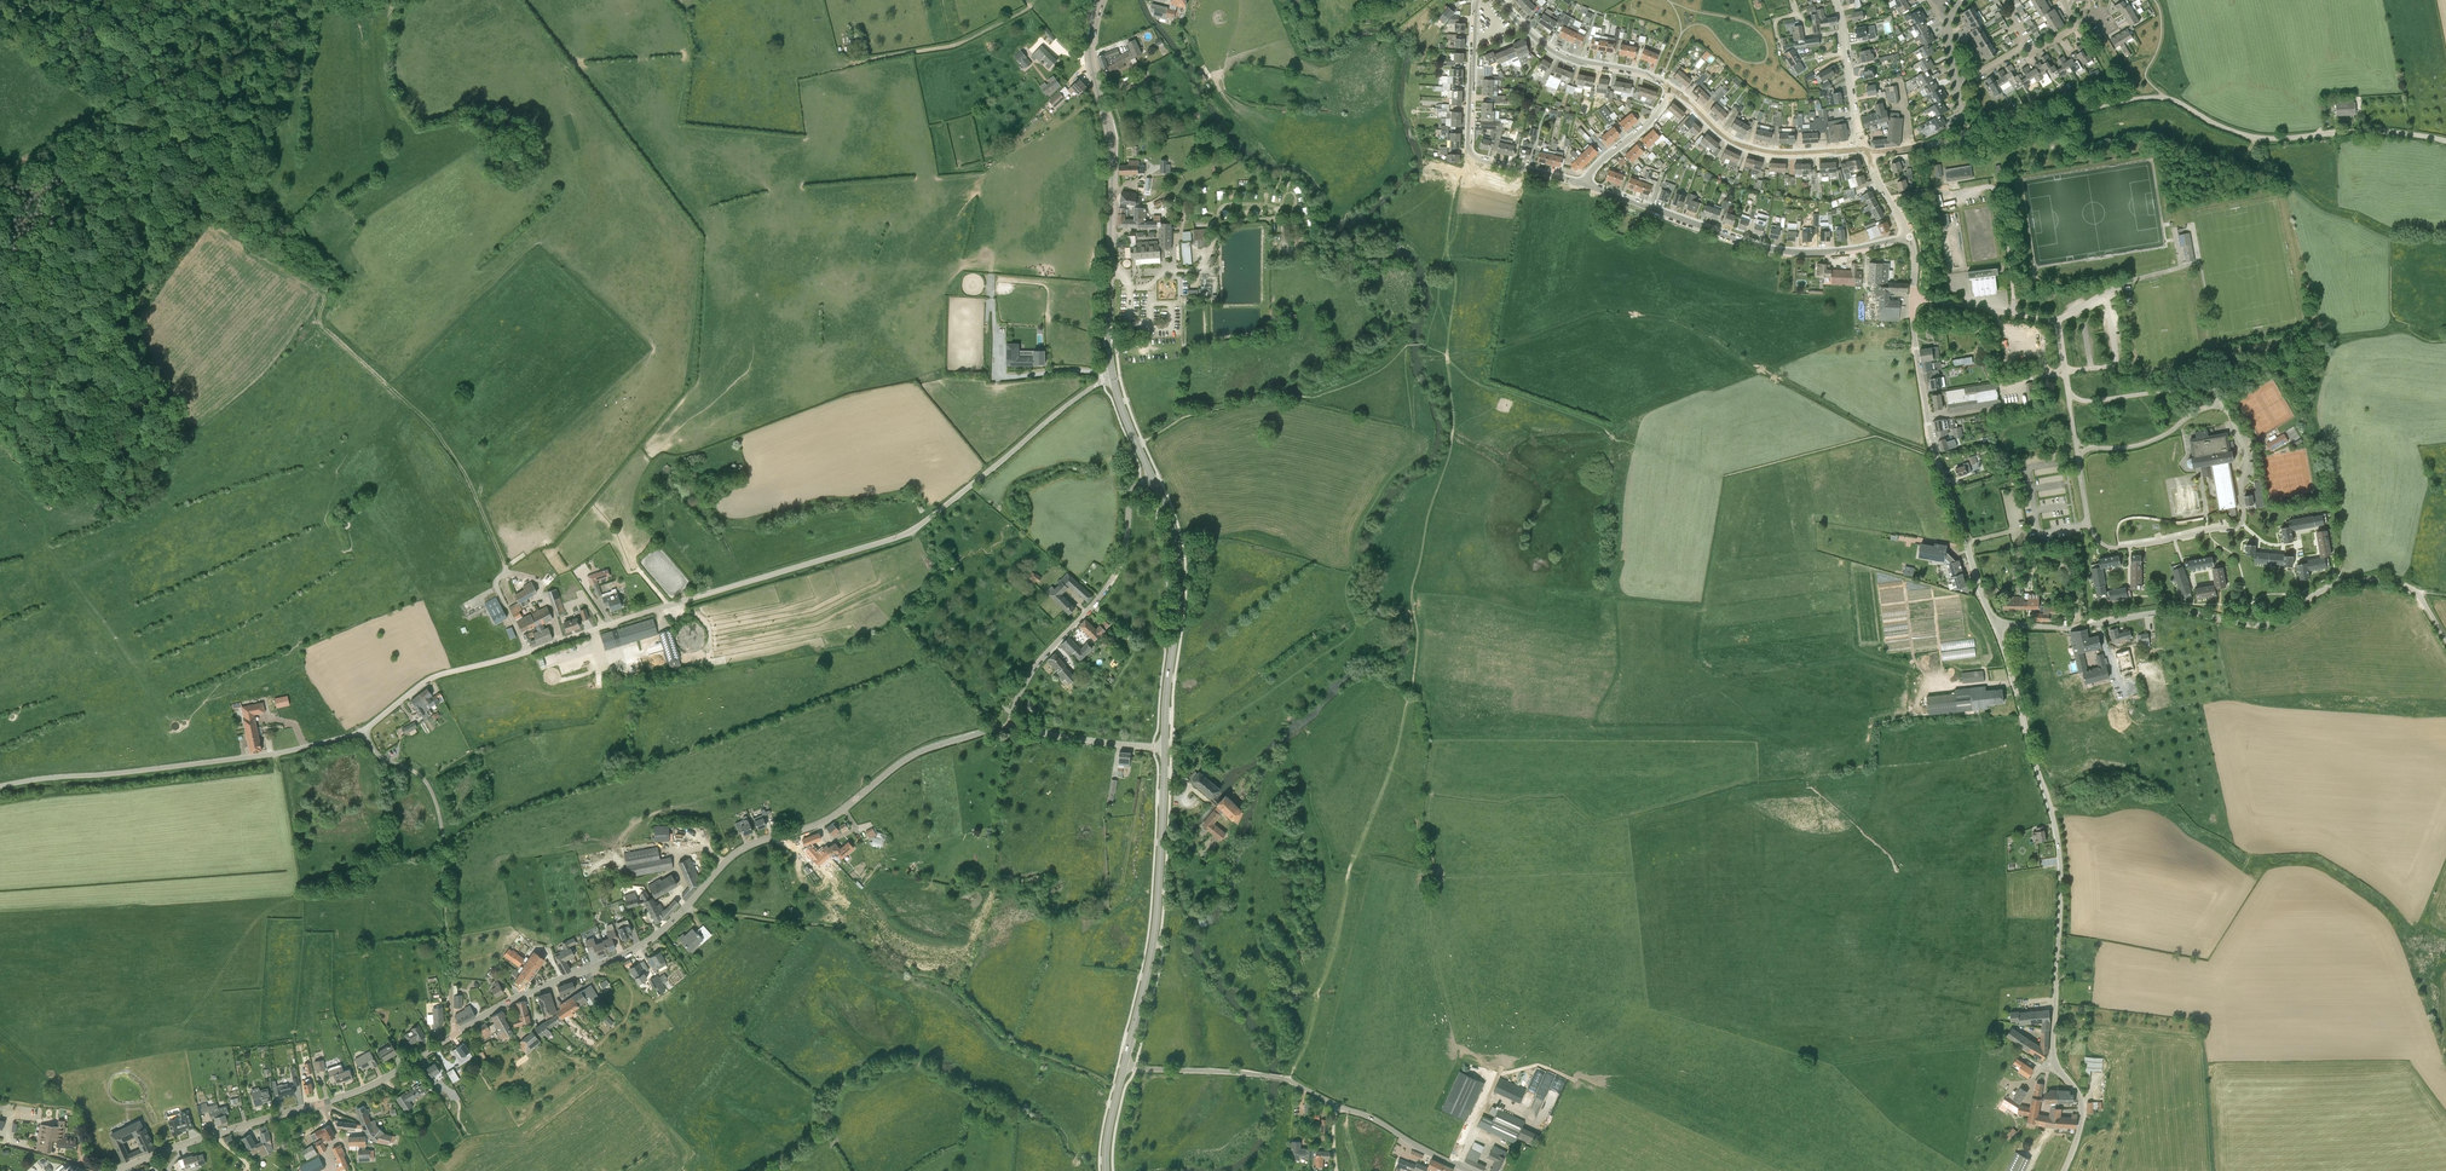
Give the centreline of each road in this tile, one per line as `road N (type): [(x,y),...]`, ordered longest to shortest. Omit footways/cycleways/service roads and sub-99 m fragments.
road 1 (unclassified): [(362,731),(437,676),(904,534),(1113,377)]
road 2 (unclassified): [(455,1034),(511,1000),(648,941),(746,847),(825,821),(922,750),(1011,727)]
road 3 (unclassified): [(2063,1170),(2082,1111),(2053,1050),(2060,856),(1996,625)]
road 4 (unclassified): [(2445,640),(2417,593),(2381,580),(2328,587),(2267,625),(2177,610),(2070,628),(1996,625)]
road 5 (unclassified): [(2445,141),(2369,131),(2254,137),(2156,98),(1996,130)]
road 6 (tertiary): [(1113,377),(1112,156),(1090,49),(1099,0)]
road 7 (unclassified): [(115,1170),(357,1092),(455,1034)]
road 8 (unclassified): [(1469,1170),(1286,1079),(1124,1066)]
road 9 (unclassified): [(0,786),(274,754),(362,731)]
road 10 (unclassified): [(1996,625),(1931,439),(1912,297)]
road 11 (unclassified): [(455,1034),(434,799),(424,780),(378,754),(362,731)]
road 12 (residential): [(1910,236),(1838,250),(1778,250),(1585,183)]
road 13 (track): [(320,293),(324,328),(426,420),(456,460),(505,564)]
road 14 (tertiary): [(1124,1066),(1155,933),(1165,748)]
road 15 (residential): [(1011,727),(1031,673),(1113,579),(1130,495),(1153,478)]
road 16 (tertiary): [(1165,748),(1180,570),(1153,478)]
road 17 (residential): [(1585,183),(1471,154),(1476,0)]
road 18 (unclassified): [(1866,151),(1746,147),(1671,88)]
road 19 (track): [(123,118),(106,167),(59,193),(0,266)]
road 20 (unclassified): [(1671,88),(1562,55),(1500,0)]
road 21 (unclassified): [(1165,748),(1011,727)]
road 22 (residential): [(2057,320),(1912,297)]
road 23 (residential): [(1585,183),(1649,122),(1671,88)]
road 24 (residential): [(1844,32),(1866,151)]

